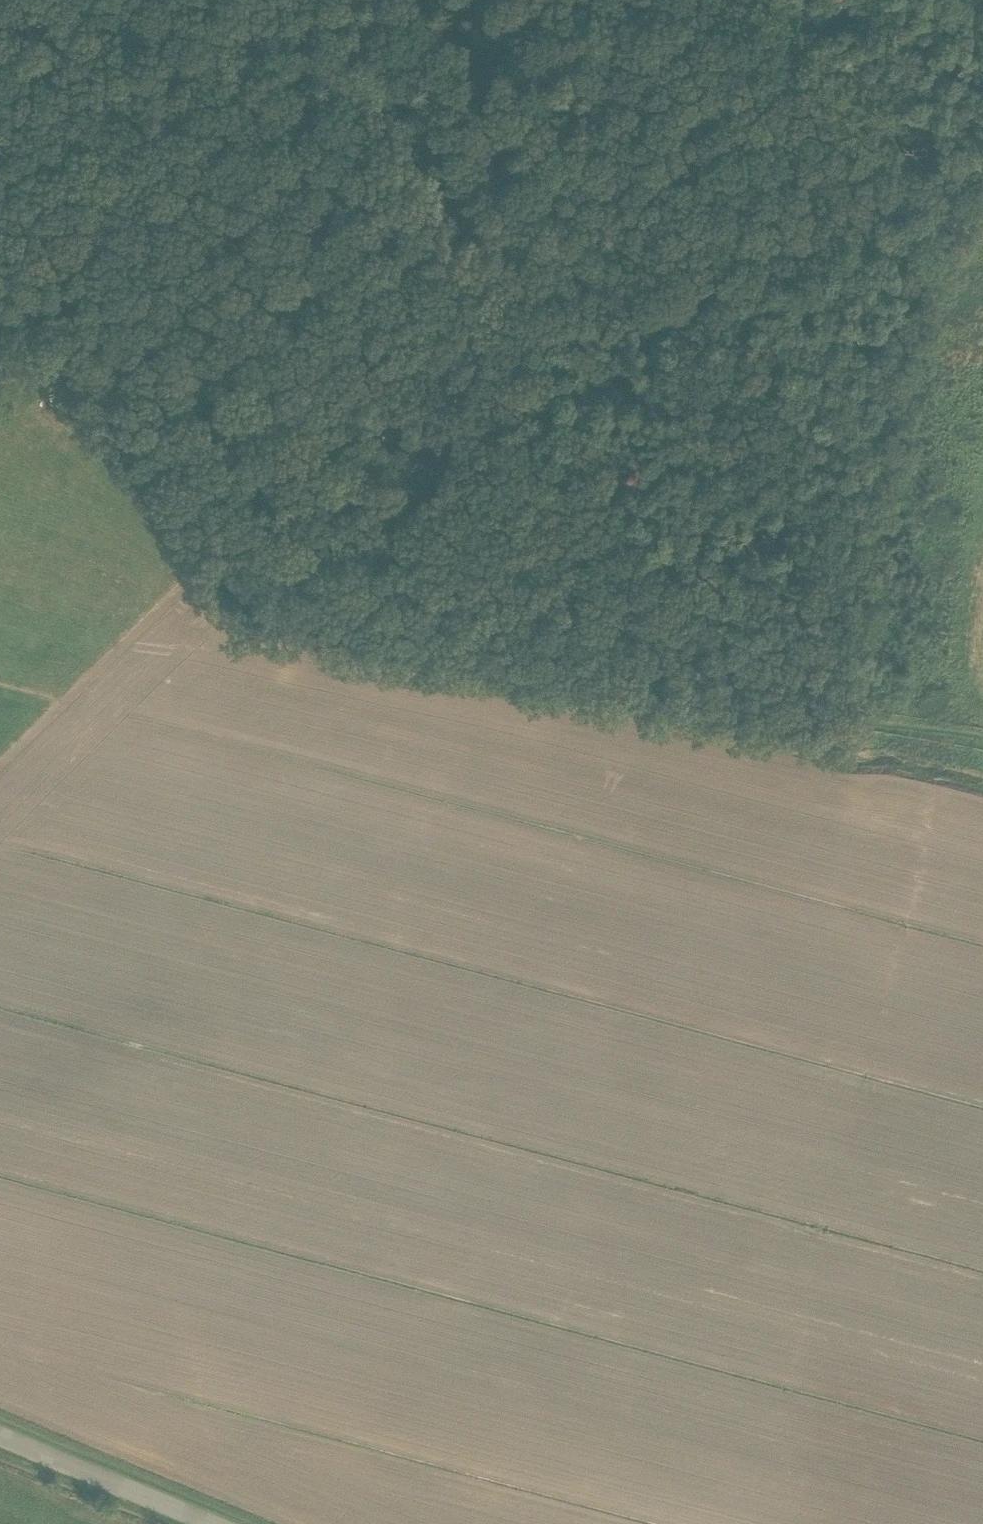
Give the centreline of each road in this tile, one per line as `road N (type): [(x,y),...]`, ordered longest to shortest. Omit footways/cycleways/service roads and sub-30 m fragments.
road 1 (tertiary): [(0,1436),(212,1523)]

